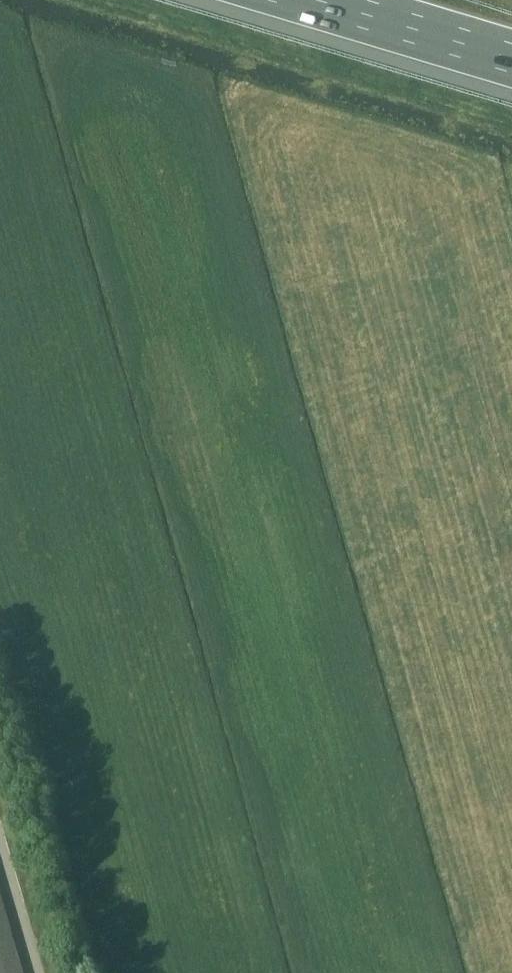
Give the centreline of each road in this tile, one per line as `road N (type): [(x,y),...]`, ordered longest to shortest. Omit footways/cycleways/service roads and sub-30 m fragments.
road 1 (motorway): [(318,0),(511,58)]

